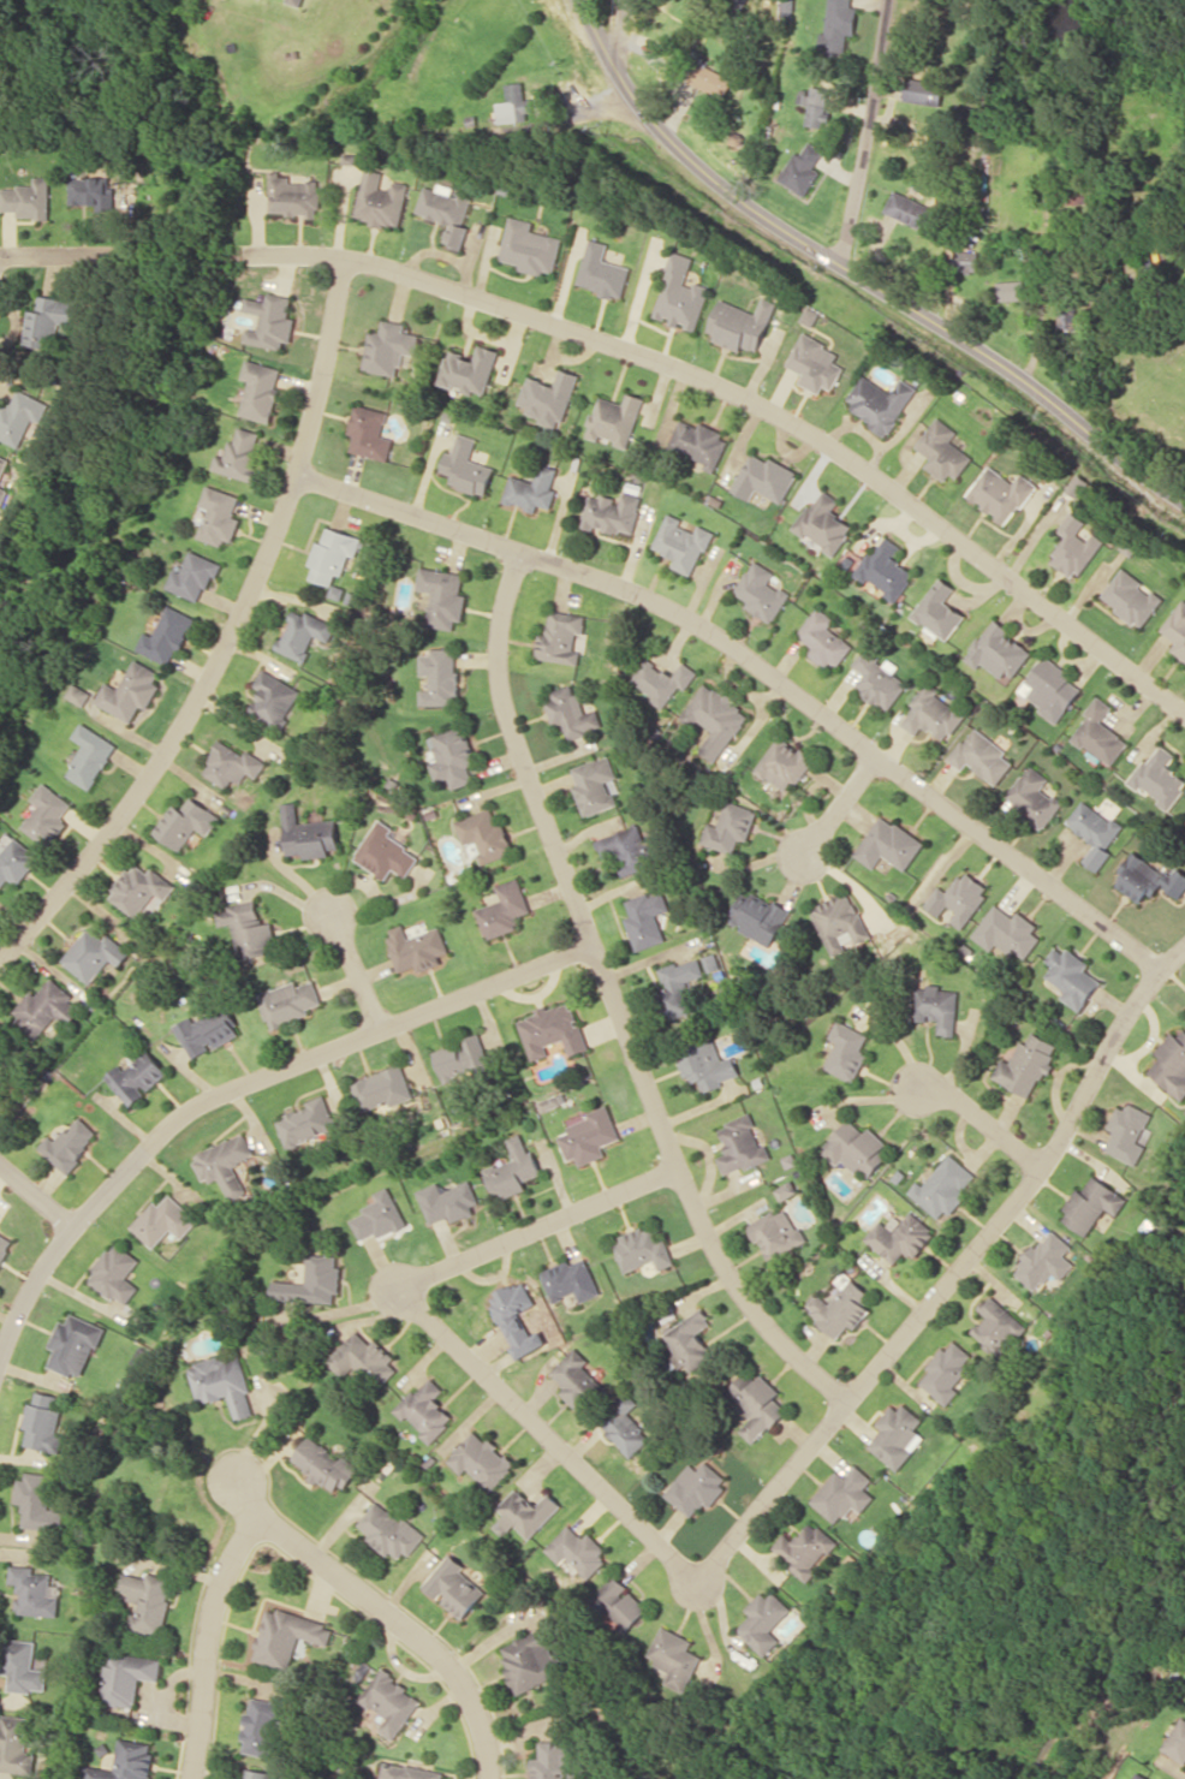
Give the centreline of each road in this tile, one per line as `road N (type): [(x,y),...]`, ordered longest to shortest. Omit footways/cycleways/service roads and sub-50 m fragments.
road 1 (residential): [(250,255),(346,261),(561,323),(744,400),(868,470),(1184,711)]
road 2 (residential): [(302,475),(621,582),(705,623),(1161,966)]
road 3 (residential): [(681,1170),(399,1291),(697,1578),(851,1402)]
road 4 (residential): [(0,970),(121,823),(242,611),(302,475),(346,261)]
road 5 (tertiary): [(1184,499),(989,355),(701,169),(647,114),(581,0)]
road 6 (residential): [(0,1369),(22,1309),(77,1226),(184,1117),(230,1090),(596,942)]
road 7 (residential): [(851,1402),(1042,1166),(1161,966)]
road 8 (residential): [(851,1402),(774,1329),(721,1254),(596,942)]
road 9 (residential): [(596,942),(502,707),(495,659),(500,609),(524,551)]
road 10 (residential): [(493,1778),(488,1723),(469,1680),(328,1561),(261,1518),(242,1477)]
road 11 (residential): [(842,267),(881,106),(890,0)]
road 12 (residential): [(261,1518),(231,1569),(214,1631),(196,1778)]
road 13 (residential): [(1042,1166),(924,1076)]
road 14 (residential): [(385,1033),(333,911)]
road 15 (residential): [(883,751),(802,853)]

